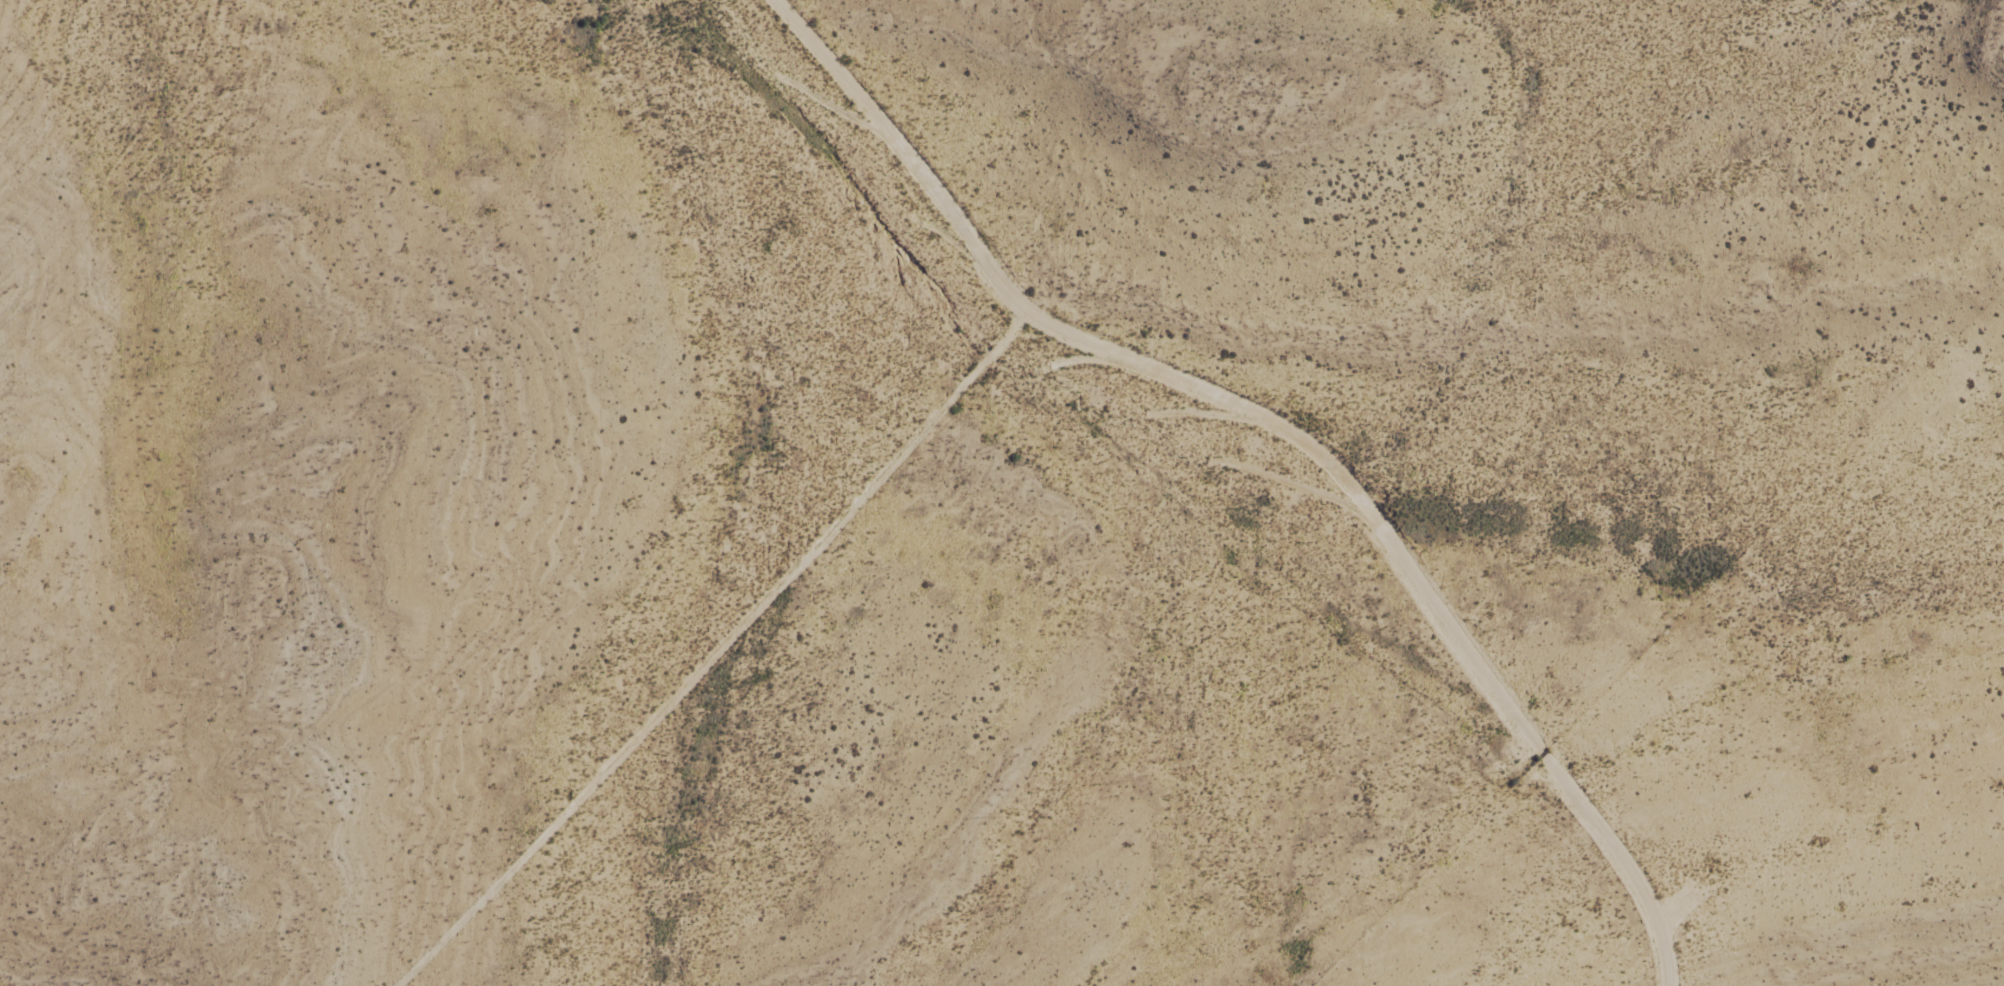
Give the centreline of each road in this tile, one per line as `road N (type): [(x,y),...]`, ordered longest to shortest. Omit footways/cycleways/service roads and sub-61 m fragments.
road 1 (residential): [(1664,985),(1656,922),(1639,887),(1342,477),(1257,414),(1027,312),(933,186),(773,0)]

